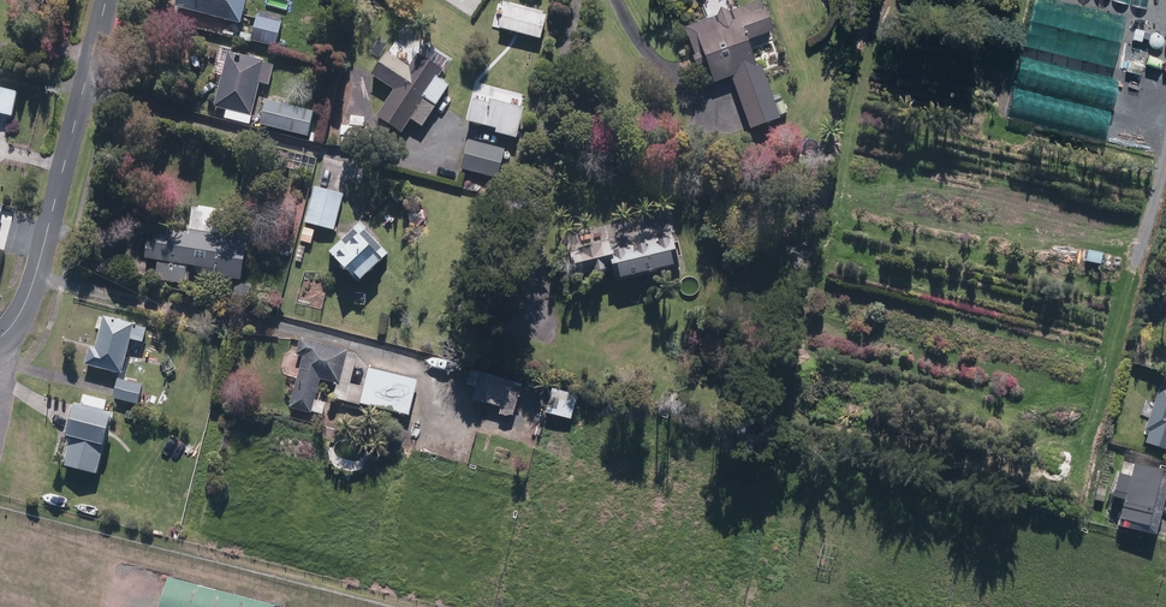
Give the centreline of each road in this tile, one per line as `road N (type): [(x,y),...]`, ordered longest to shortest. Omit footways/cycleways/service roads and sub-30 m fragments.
road 1 (residential): [(17,317),(40,261),(106,0)]
road 2 (residential): [(578,0),(491,315)]

